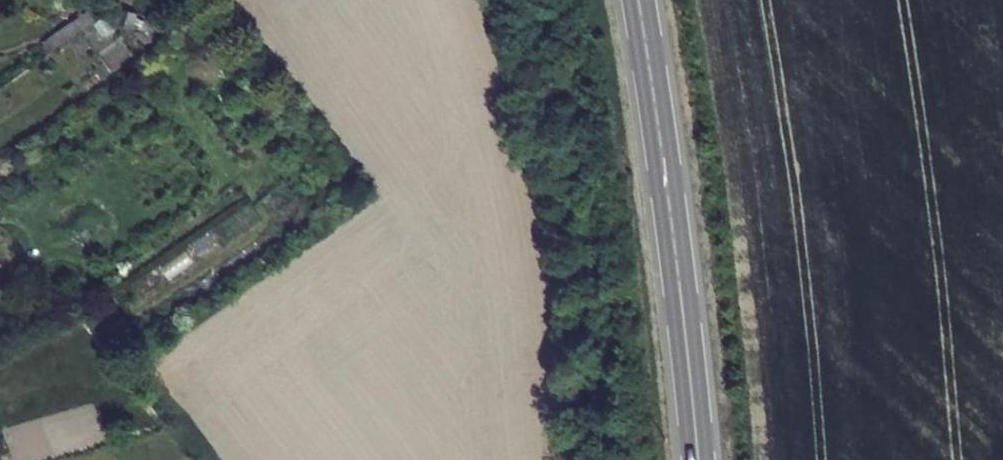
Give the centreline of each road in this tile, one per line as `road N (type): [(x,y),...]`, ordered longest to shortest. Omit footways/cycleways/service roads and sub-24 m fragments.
road 1 (primary): [(698,459),(638,0)]

